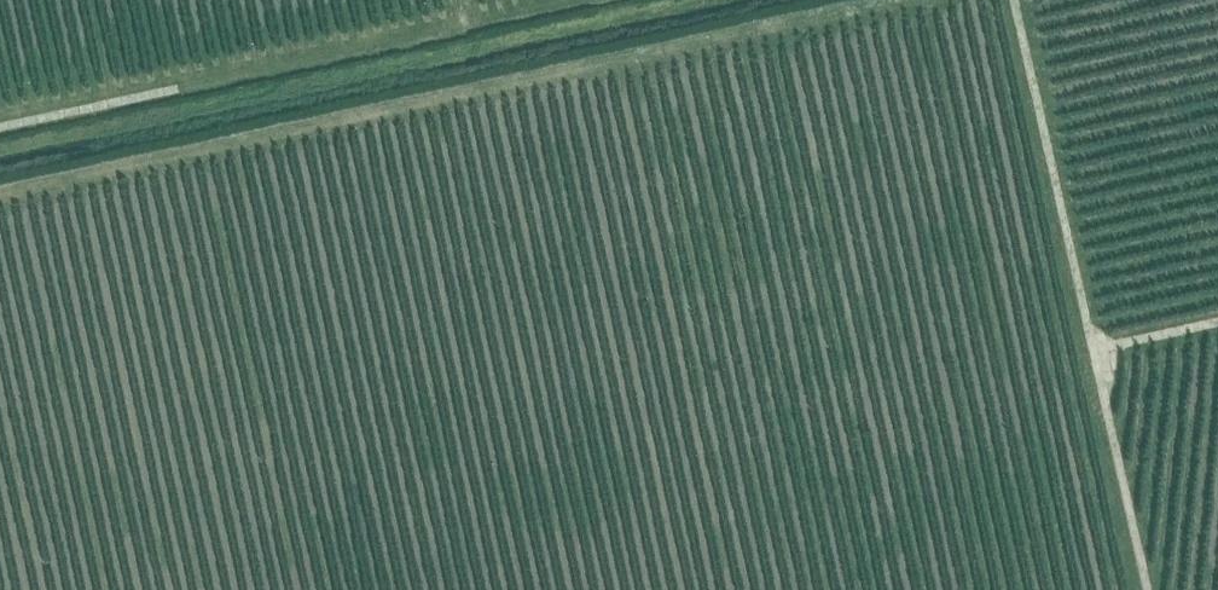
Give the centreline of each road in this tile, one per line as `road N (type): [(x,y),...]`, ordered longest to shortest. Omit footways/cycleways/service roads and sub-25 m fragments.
road 1 (track): [(1149,589),(1015,0)]
road 2 (track): [(1217,323),(1095,350)]

